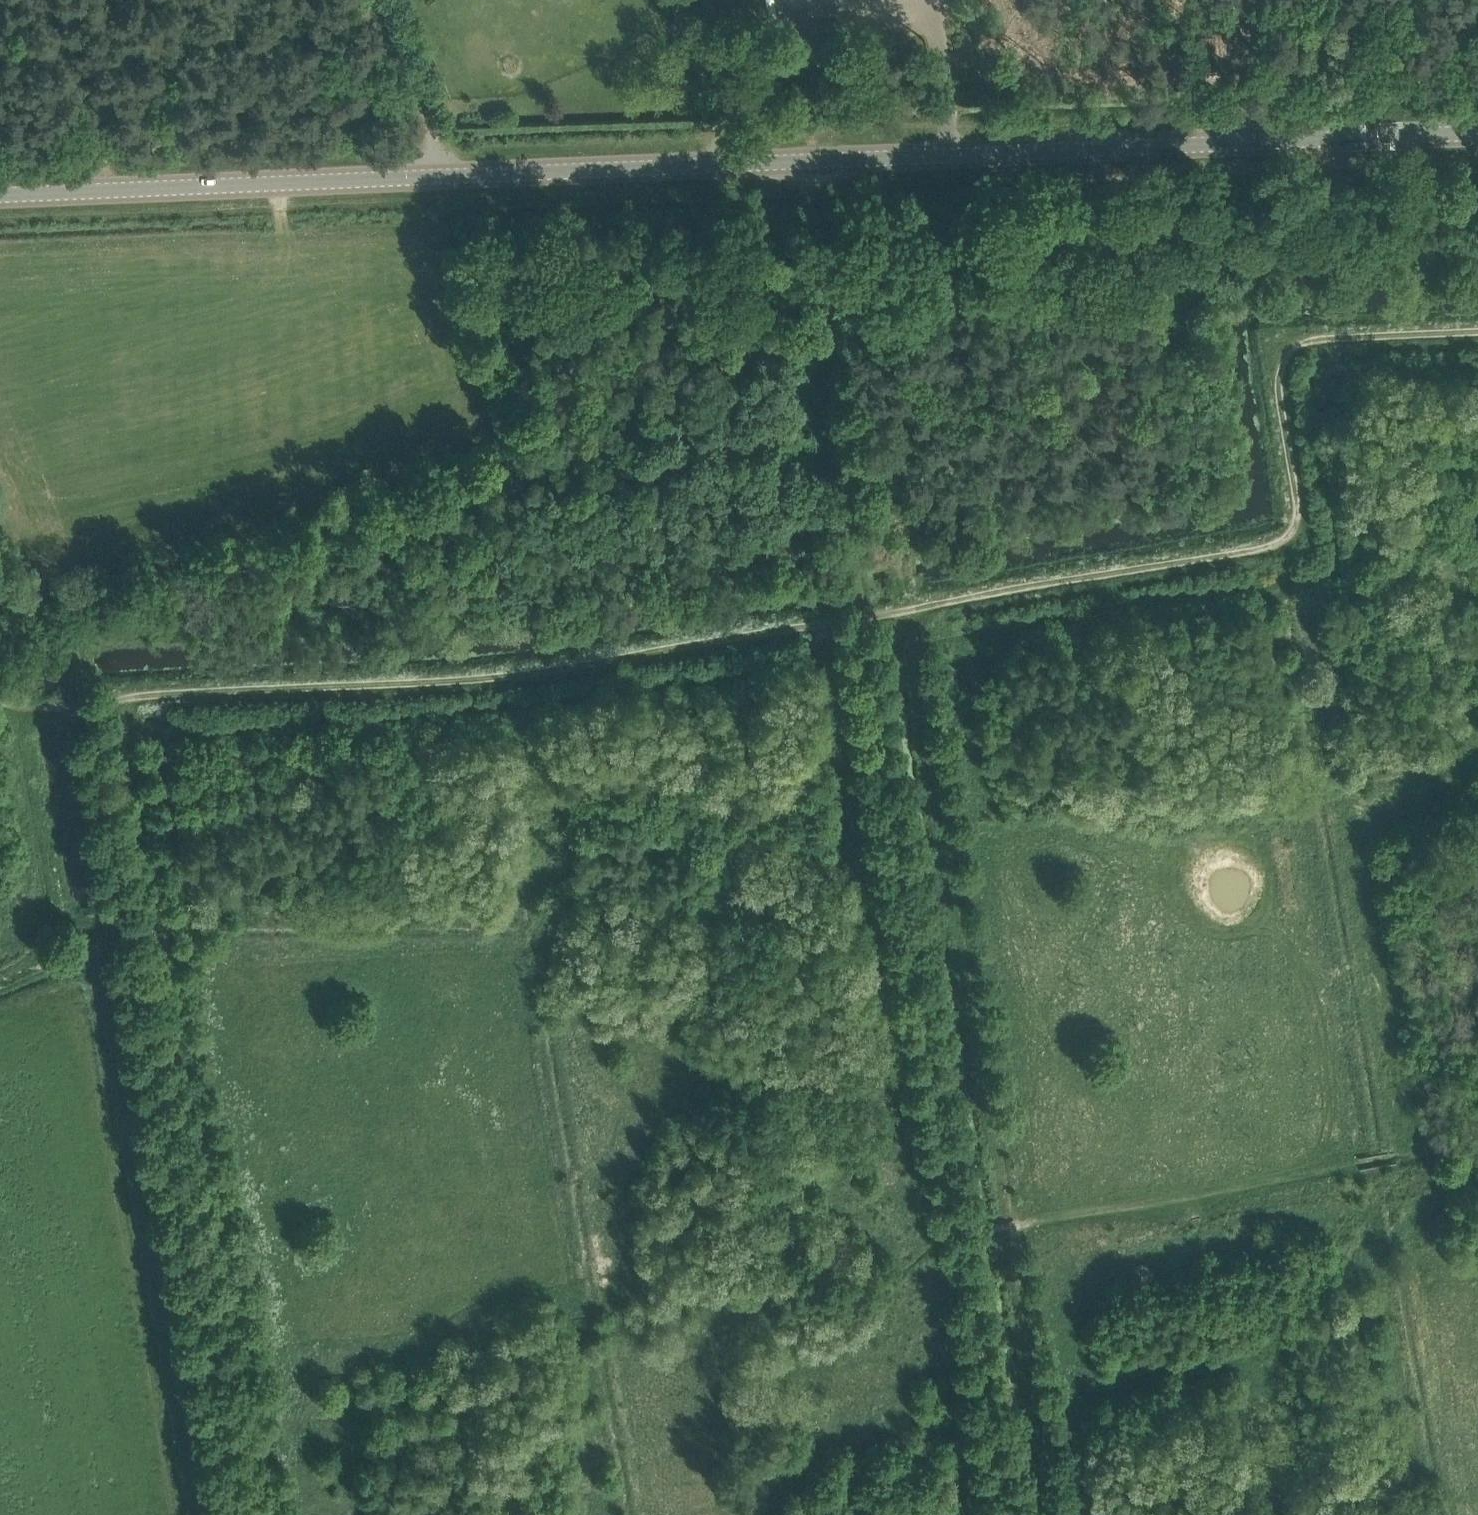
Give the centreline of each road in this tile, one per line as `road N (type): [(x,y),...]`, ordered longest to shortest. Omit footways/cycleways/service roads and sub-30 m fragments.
road 1 (tertiary): [(0,195),(1477,132)]
road 2 (track): [(1070,1514),(921,607)]
road 3 (track): [(237,1514),(83,693)]

